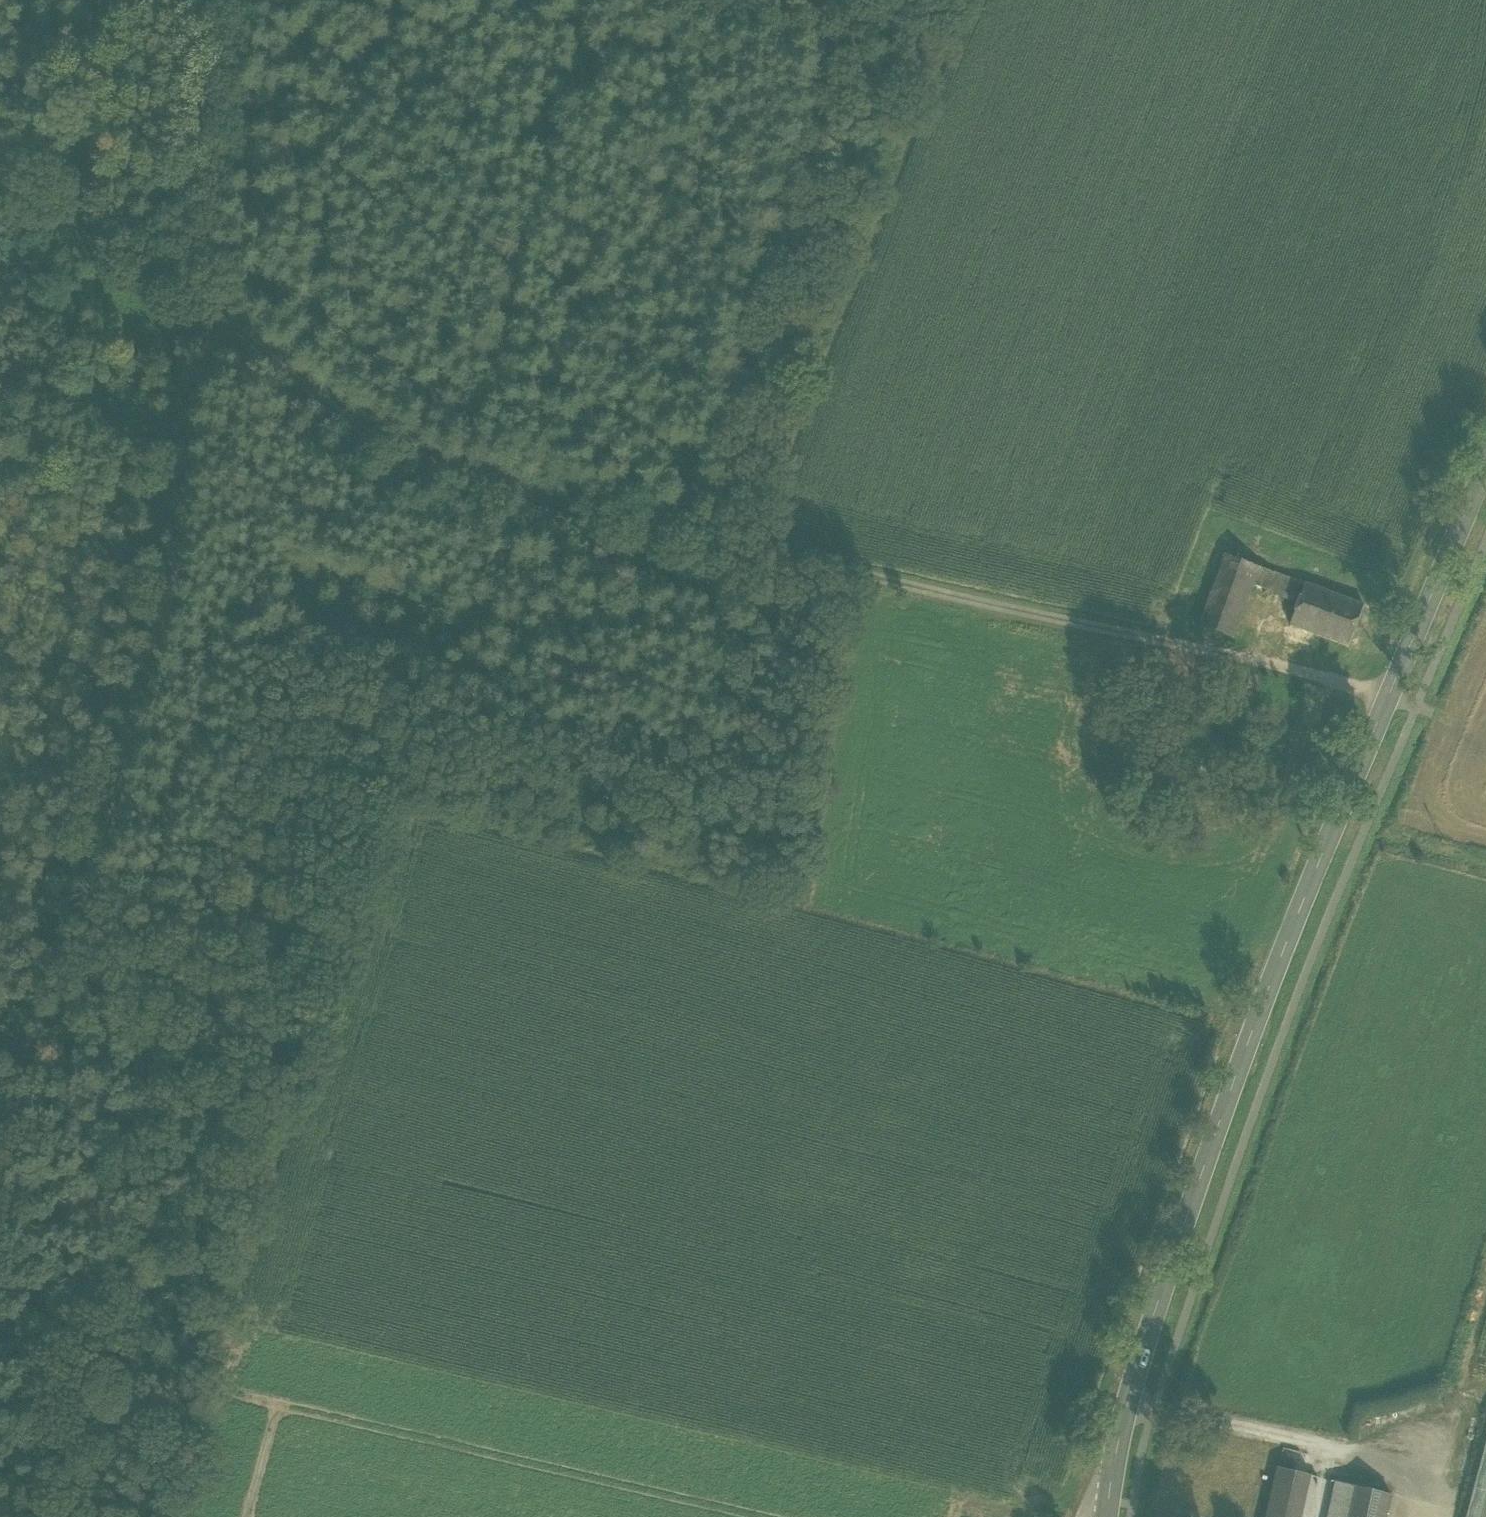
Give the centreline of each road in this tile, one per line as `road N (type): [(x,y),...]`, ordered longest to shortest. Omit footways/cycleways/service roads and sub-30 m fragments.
road 1 (track): [(0,146),(203,288),(365,442),(427,467),(1416,710)]
road 2 (track): [(0,1155),(132,746),(174,584),(203,288),(248,0)]
road 3 (secondary): [(1485,465),(1249,1038),(1127,1404),(1106,1516)]

